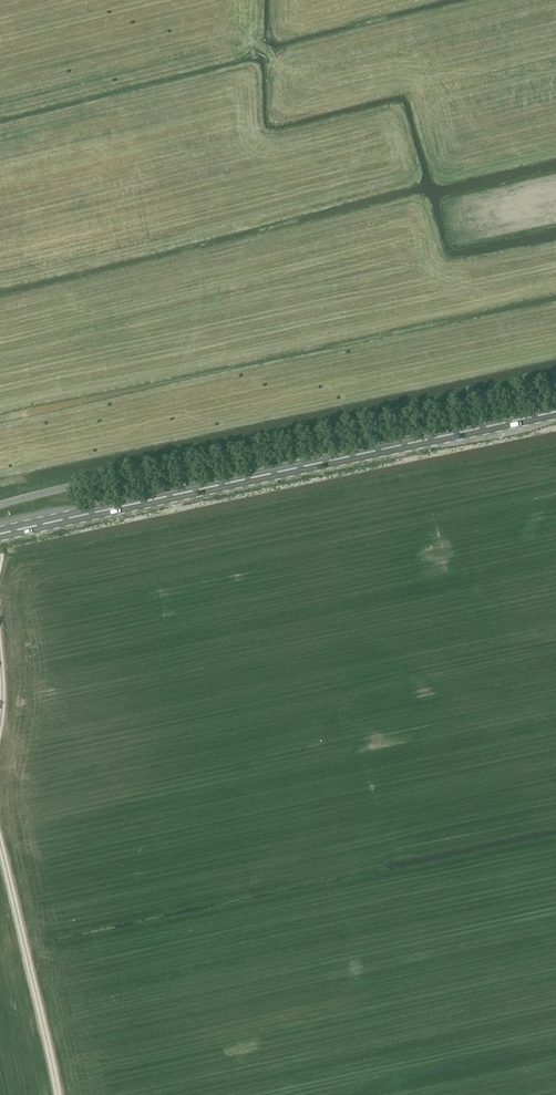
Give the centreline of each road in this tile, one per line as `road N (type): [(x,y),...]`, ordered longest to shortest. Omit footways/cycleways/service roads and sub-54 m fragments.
road 1 (secondary): [(98,511),(555,412)]
road 2 (track): [(0,840),(58,1094)]

